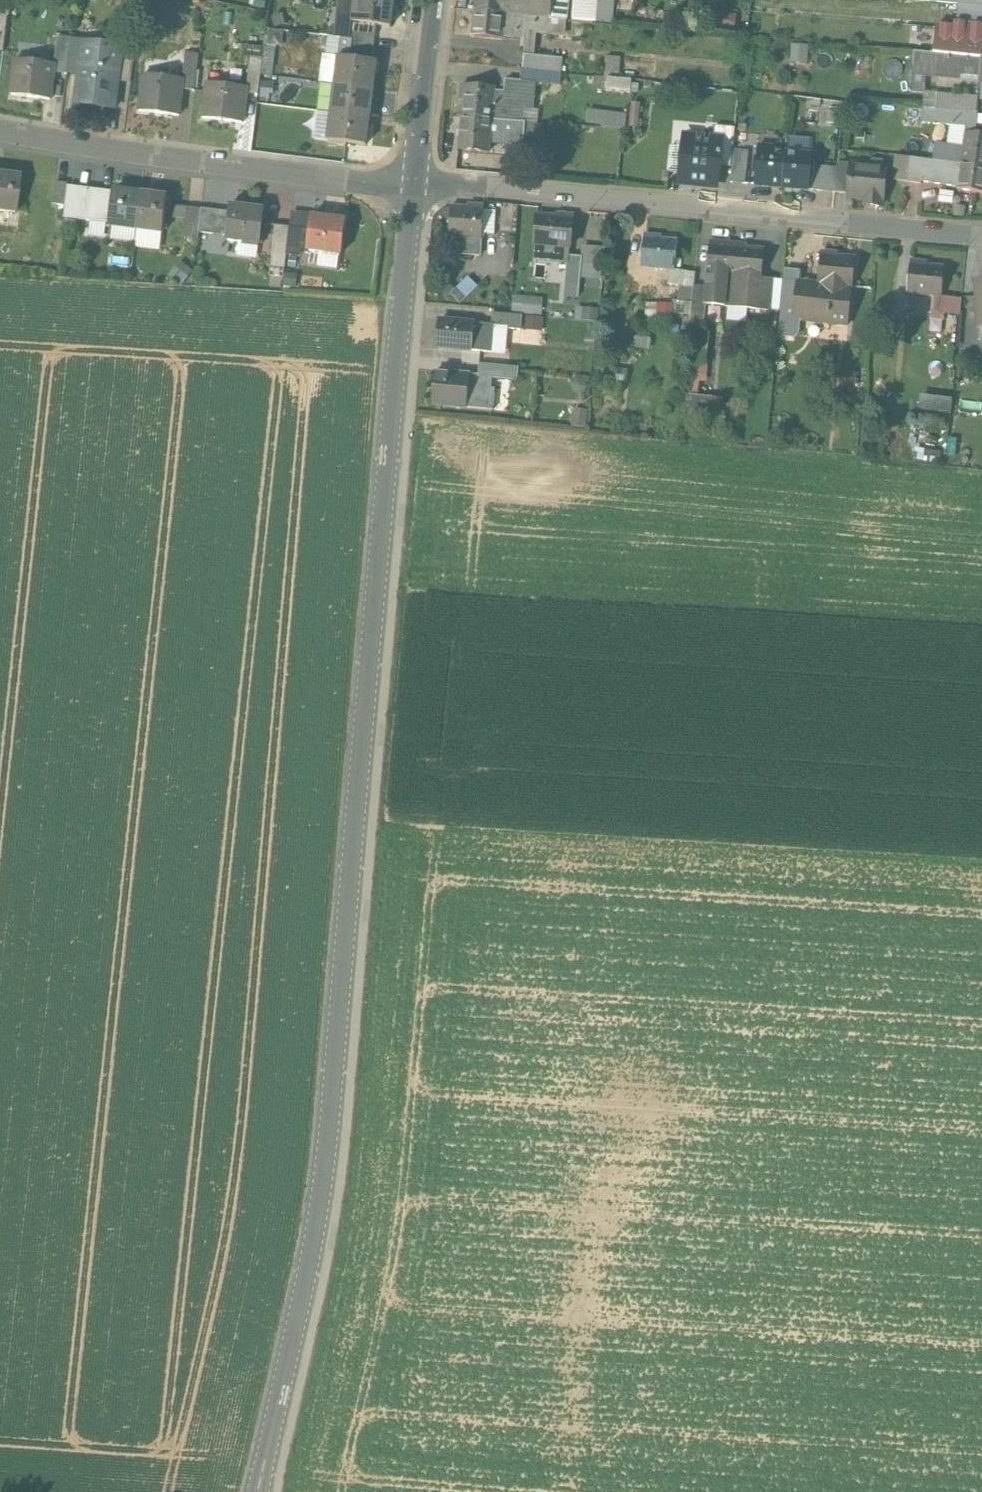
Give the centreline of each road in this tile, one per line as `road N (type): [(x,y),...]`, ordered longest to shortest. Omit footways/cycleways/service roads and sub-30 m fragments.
road 1 (tertiary): [(414,188),(327,1158),(258,1491)]
road 2 (residential): [(414,188),(981,235)]
road 3 (residential): [(414,188),(0,130)]
road 4 (tertiary): [(437,0),(414,188)]

